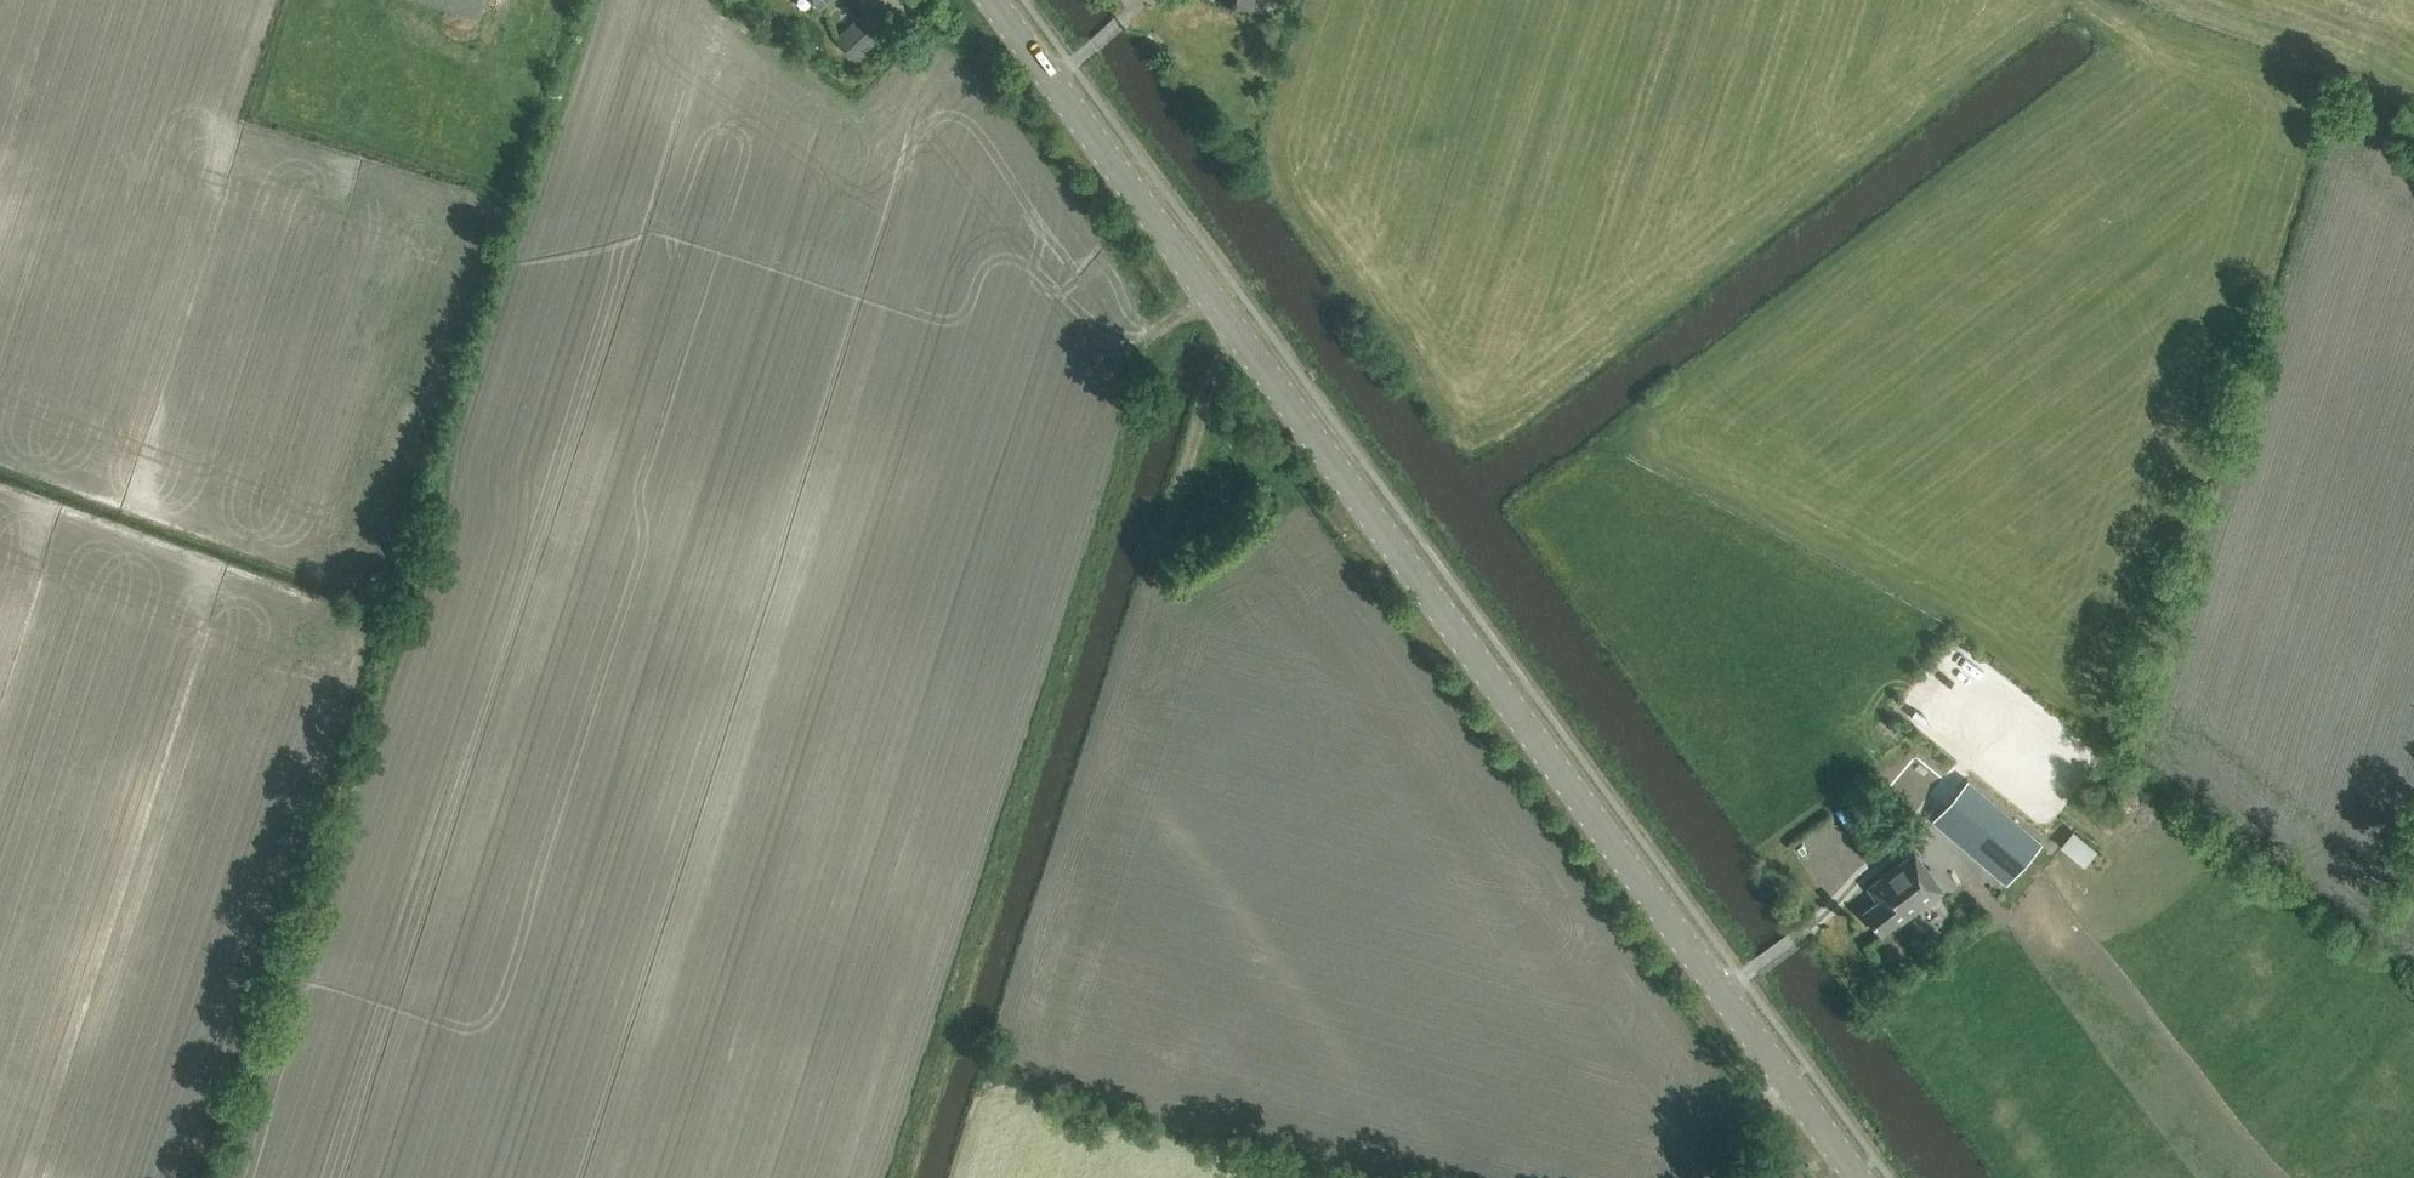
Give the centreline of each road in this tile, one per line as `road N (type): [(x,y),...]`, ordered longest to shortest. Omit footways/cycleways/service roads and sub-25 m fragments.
road 1 (tertiary): [(1851,1177),(991,0)]

